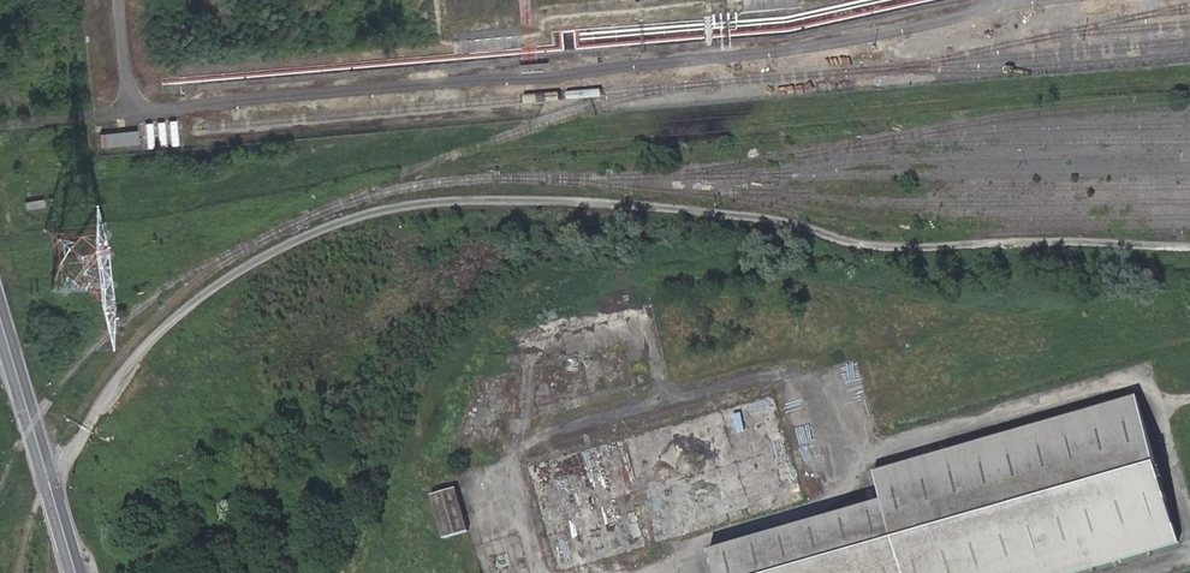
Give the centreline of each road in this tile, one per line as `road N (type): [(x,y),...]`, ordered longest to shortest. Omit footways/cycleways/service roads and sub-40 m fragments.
road 1 (secondary): [(75,572),(0,318)]

